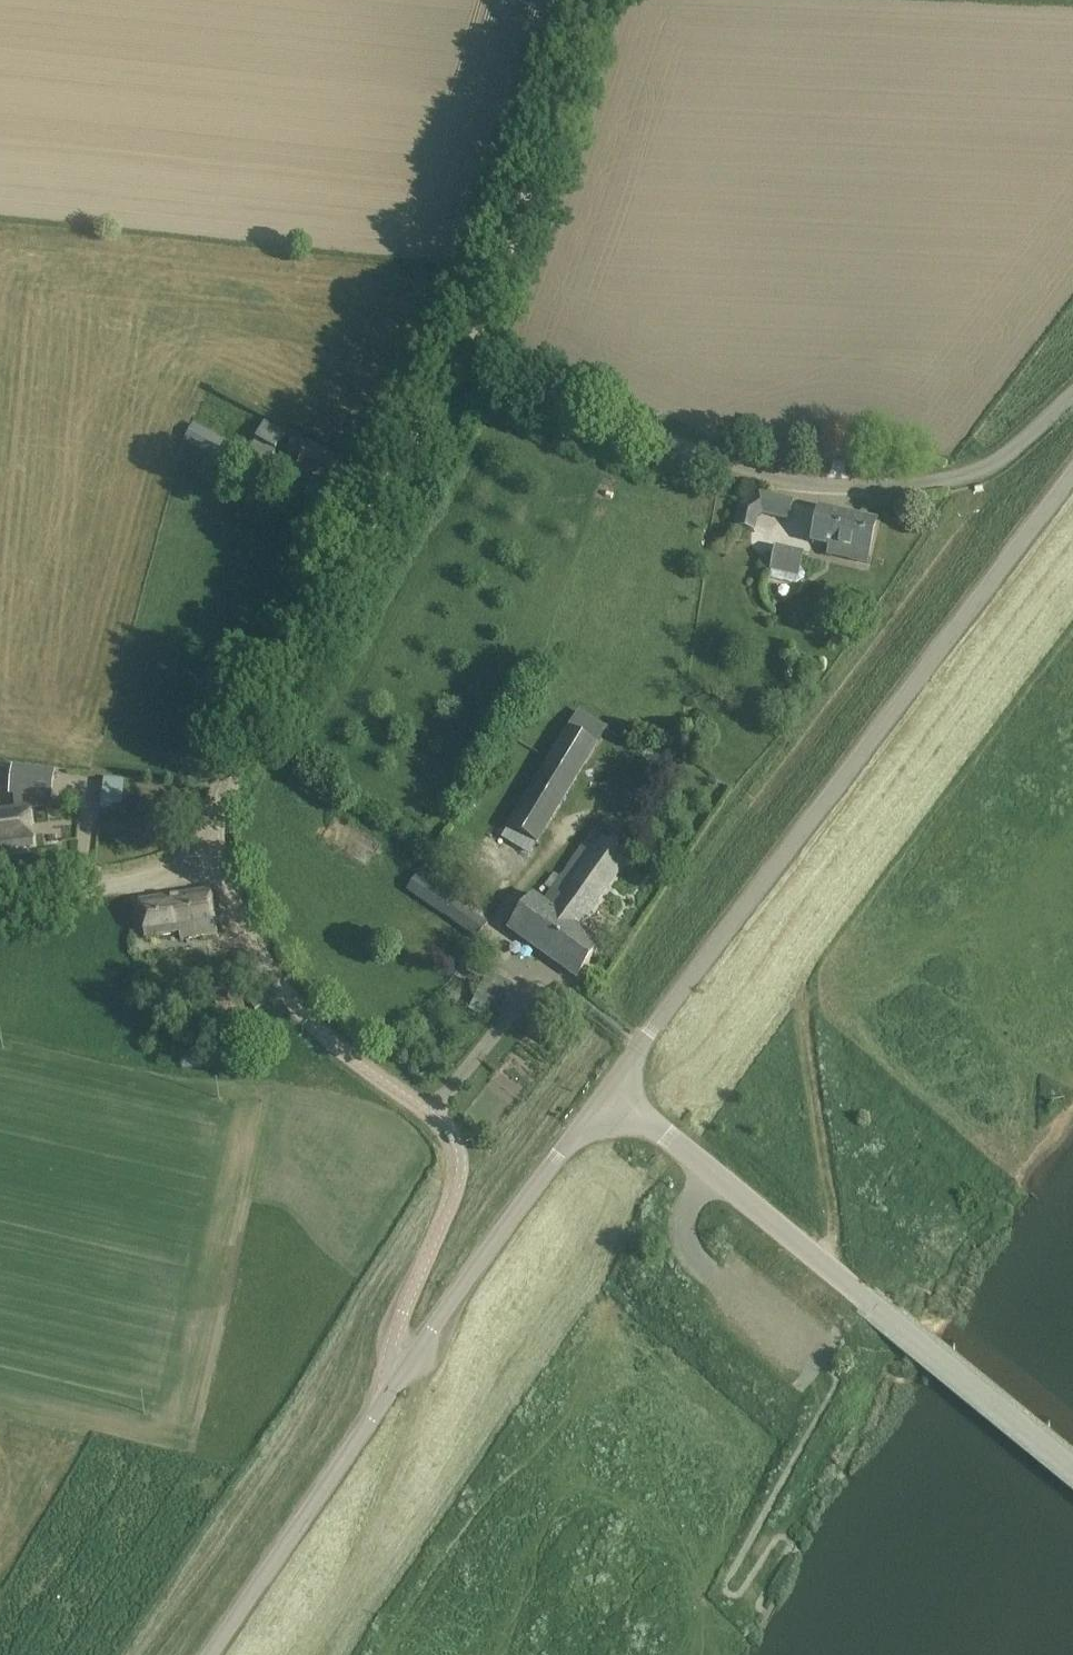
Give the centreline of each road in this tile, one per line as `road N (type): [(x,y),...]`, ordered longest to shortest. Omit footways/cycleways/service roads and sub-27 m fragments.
road 1 (unclassified): [(608,1092),(1072,468)]
road 2 (unclassified): [(461,360),(667,448),(814,487),(977,471),(1072,392)]
road 3 (unclassified): [(403,1368),(392,1349),(394,1330),(455,1191),(450,1137),(300,1011),(242,926),(218,861)]
road 4 (unclassified): [(1072,1466),(608,1092)]
road 5 (unclassified): [(218,861),(217,811),(461,360)]
road 6 (unclassified): [(461,360),(599,0)]
road 7 (unclassified): [(209,1654),(403,1368)]
road 8 (unclassified): [(403,1368),(608,1092)]
road 9 (track): [(827,1265),(835,1245),(803,1000)]
road 10 (residential): [(0,897),(218,861)]

